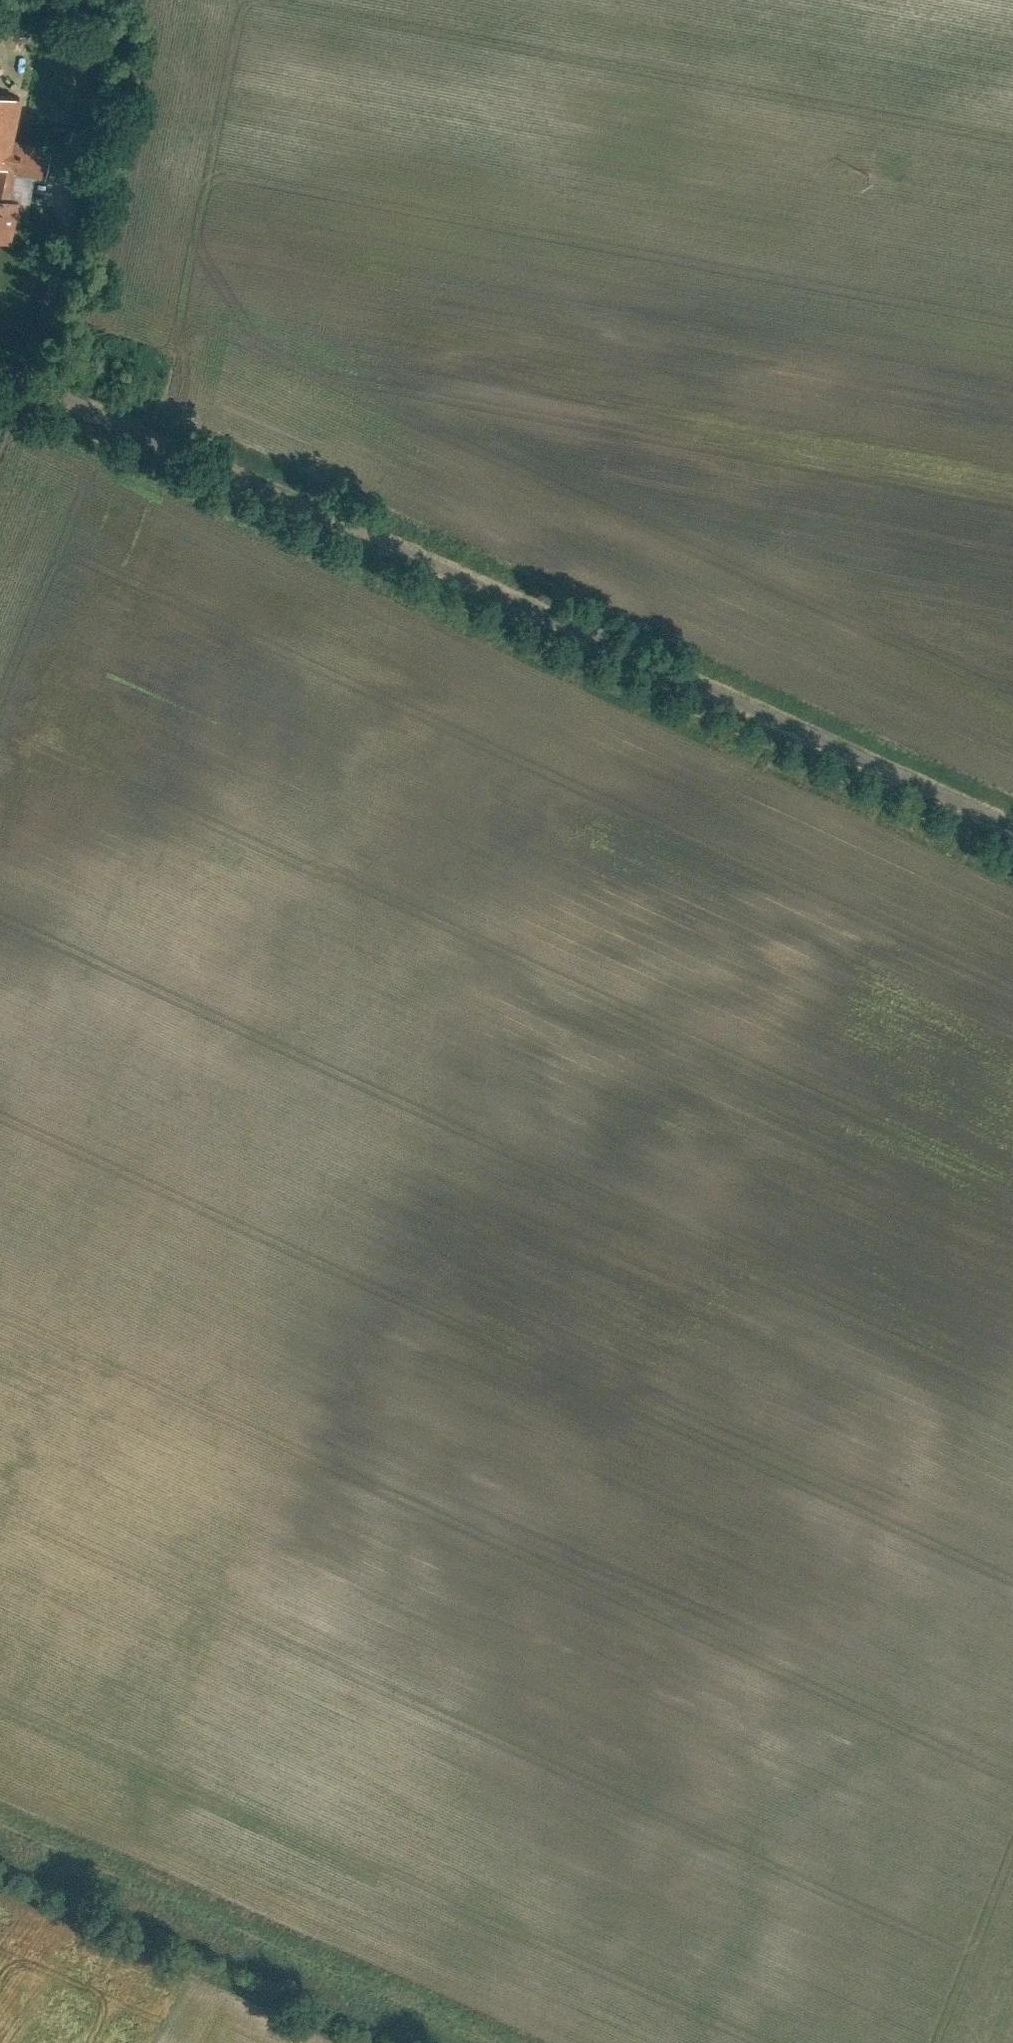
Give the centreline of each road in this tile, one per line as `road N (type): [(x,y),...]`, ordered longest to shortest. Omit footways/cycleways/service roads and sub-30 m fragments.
road 1 (unclassified): [(0,367),(1012,823)]

